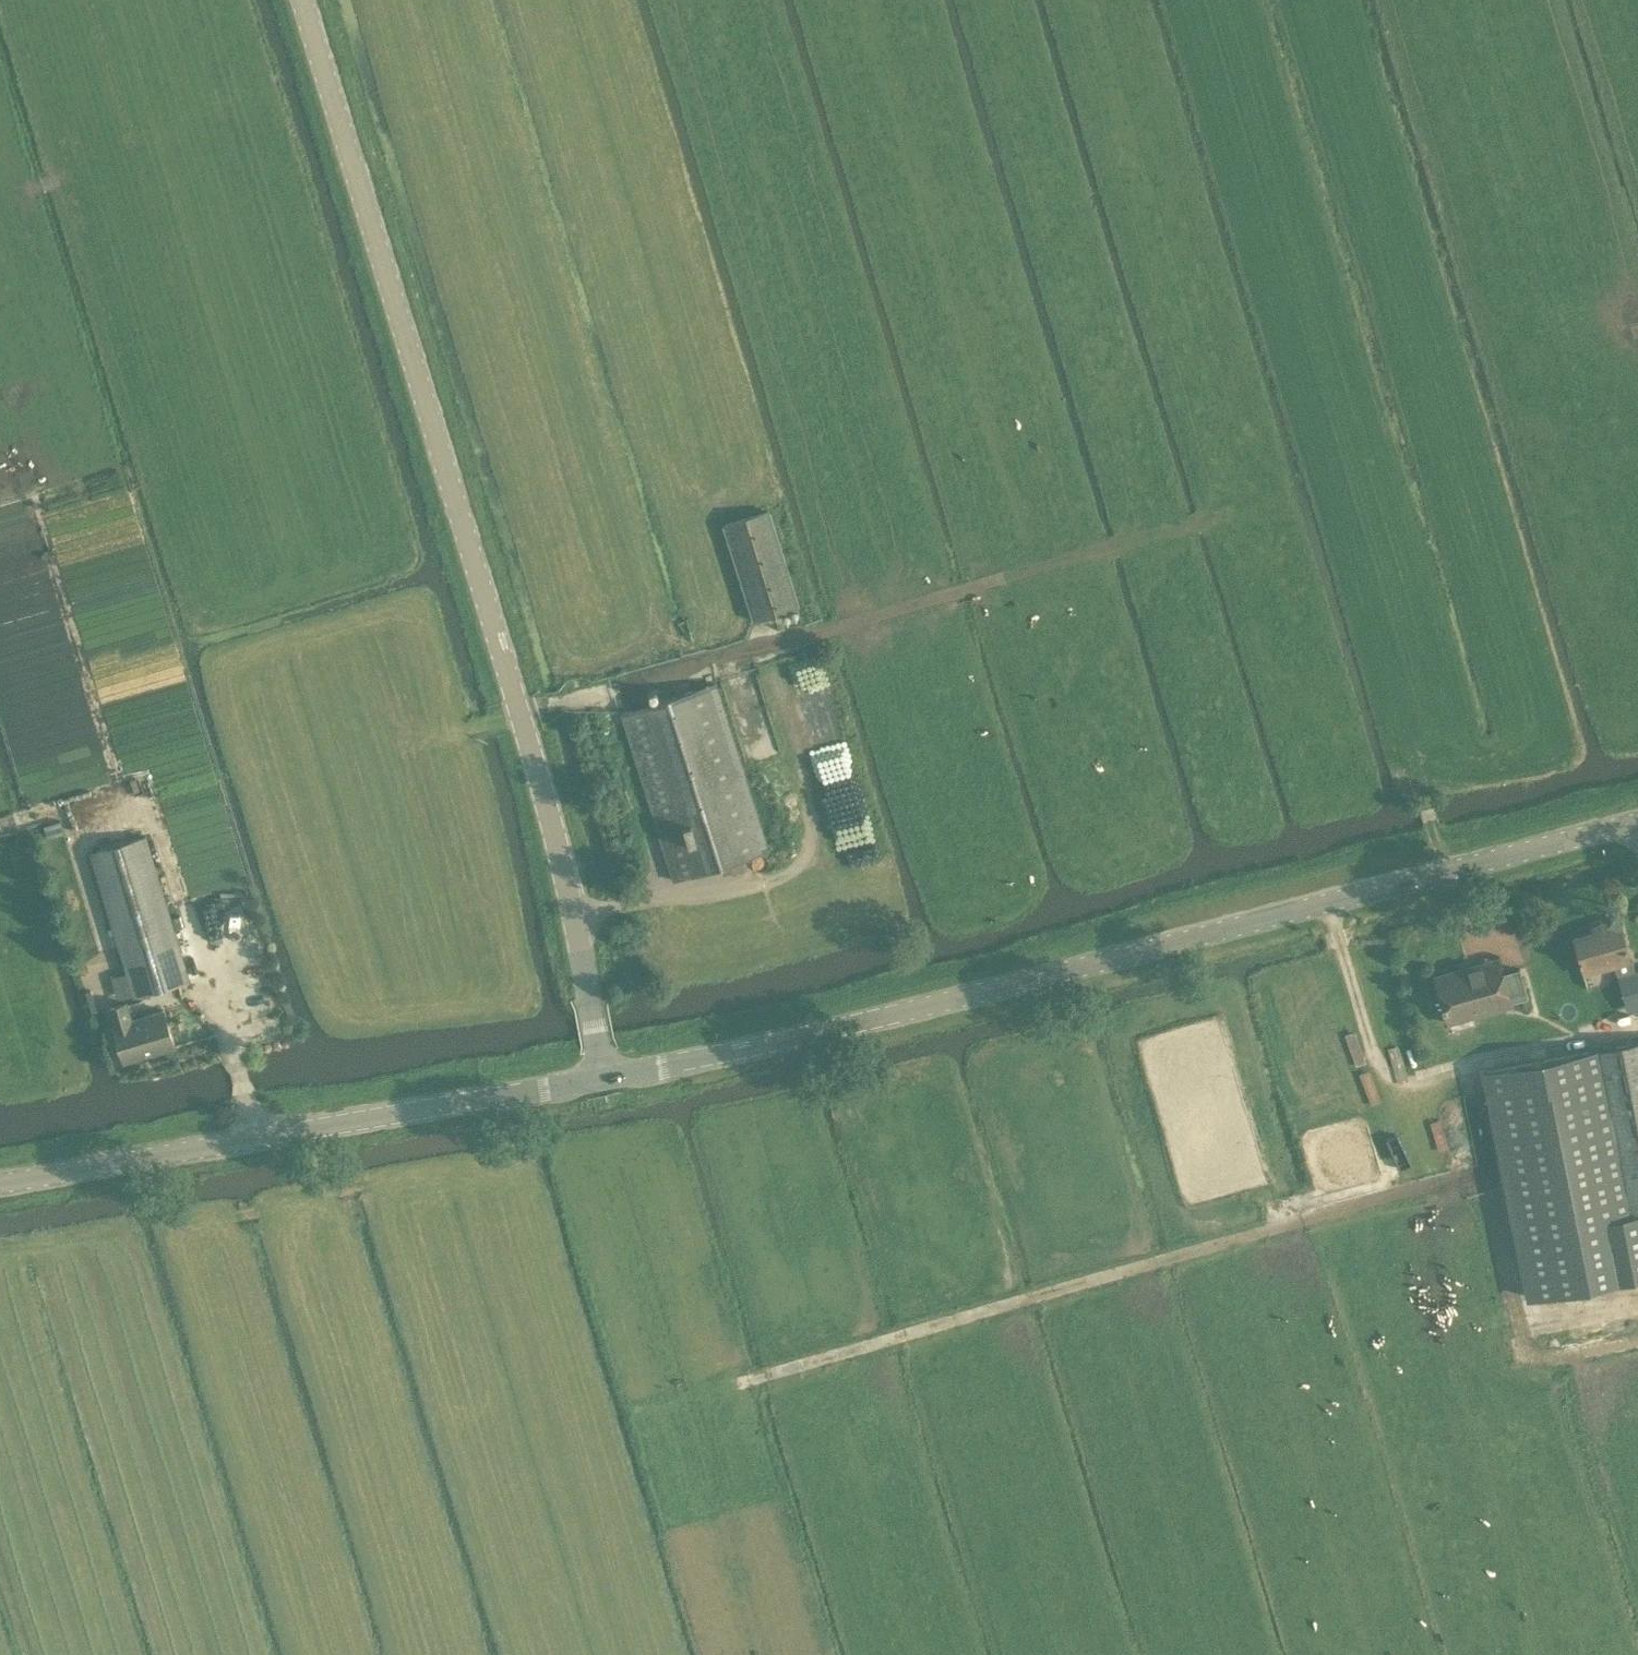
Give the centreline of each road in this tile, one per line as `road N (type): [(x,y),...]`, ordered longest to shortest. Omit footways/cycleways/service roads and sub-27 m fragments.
road 1 (unclassified): [(605,1076),(507,653),(309,0)]
road 2 (unclassified): [(605,1076),(1112,964),(1637,817)]
road 3 (unclassified): [(0,1184),(605,1076)]

